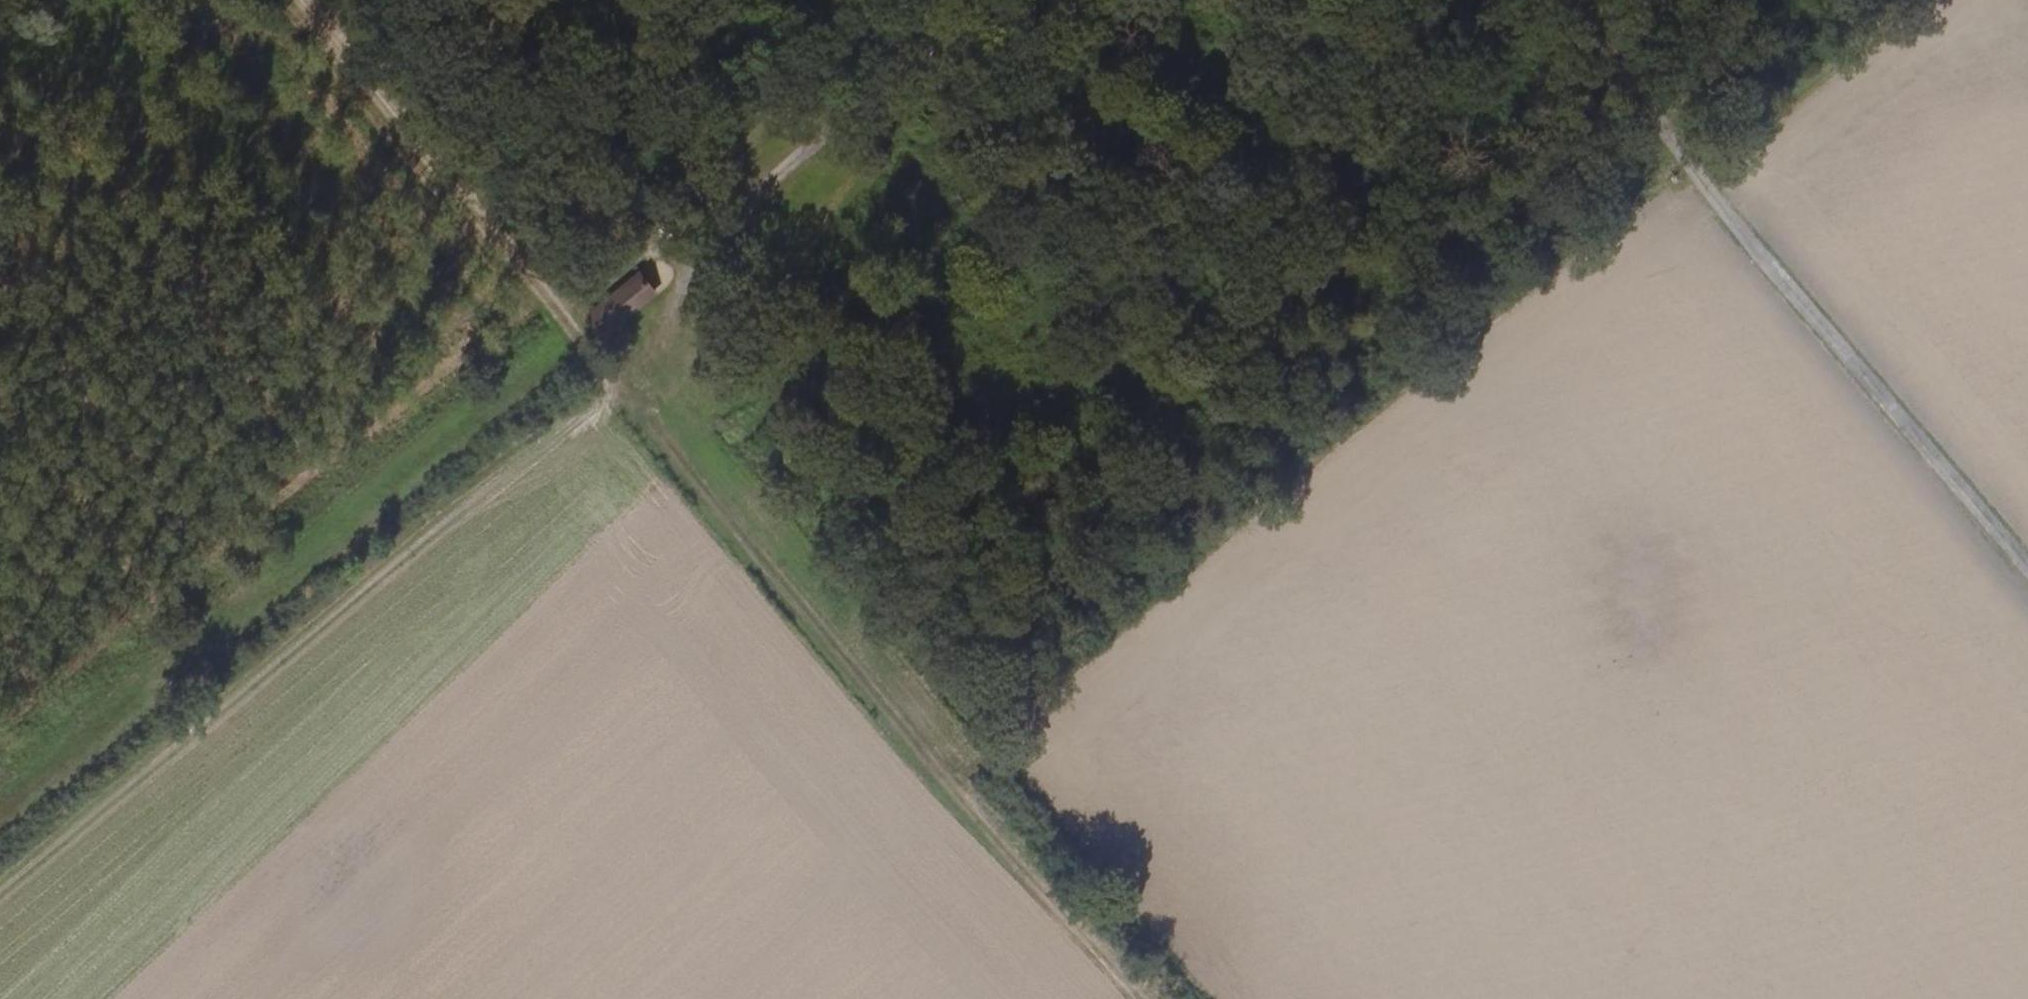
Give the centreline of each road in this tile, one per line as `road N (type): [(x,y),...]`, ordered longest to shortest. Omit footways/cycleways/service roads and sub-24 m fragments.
road 1 (track): [(2027,568),(1756,245),(1576,0)]
road 2 (track): [(976,0),(626,301)]

